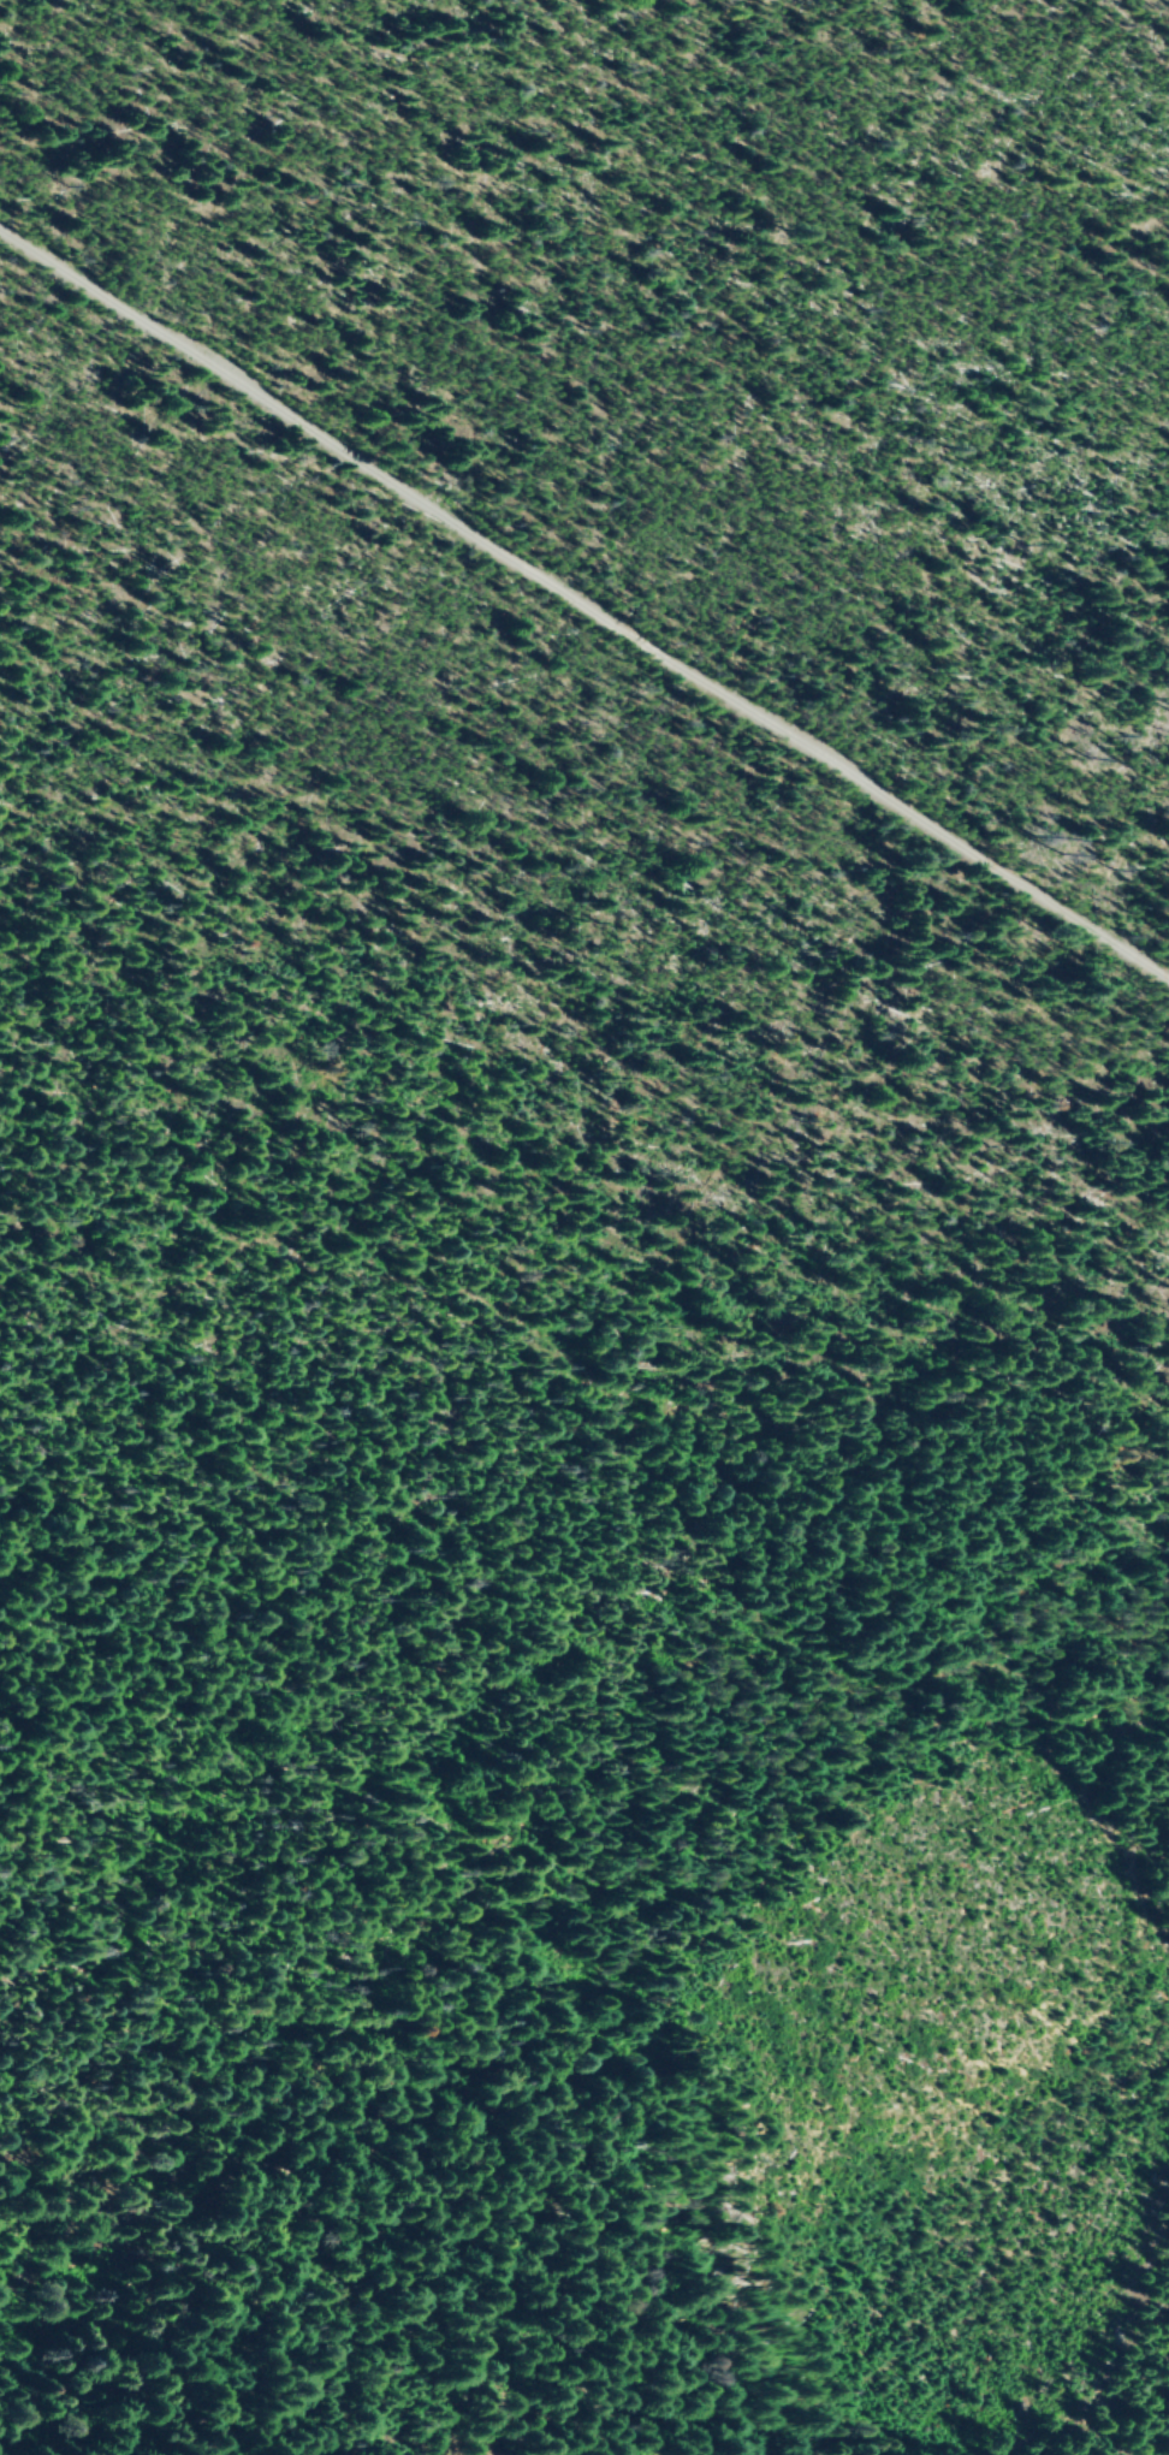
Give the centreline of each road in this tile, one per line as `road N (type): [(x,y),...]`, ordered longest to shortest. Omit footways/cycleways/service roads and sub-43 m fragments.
road 1 (track): [(0,227),(1168,973)]

